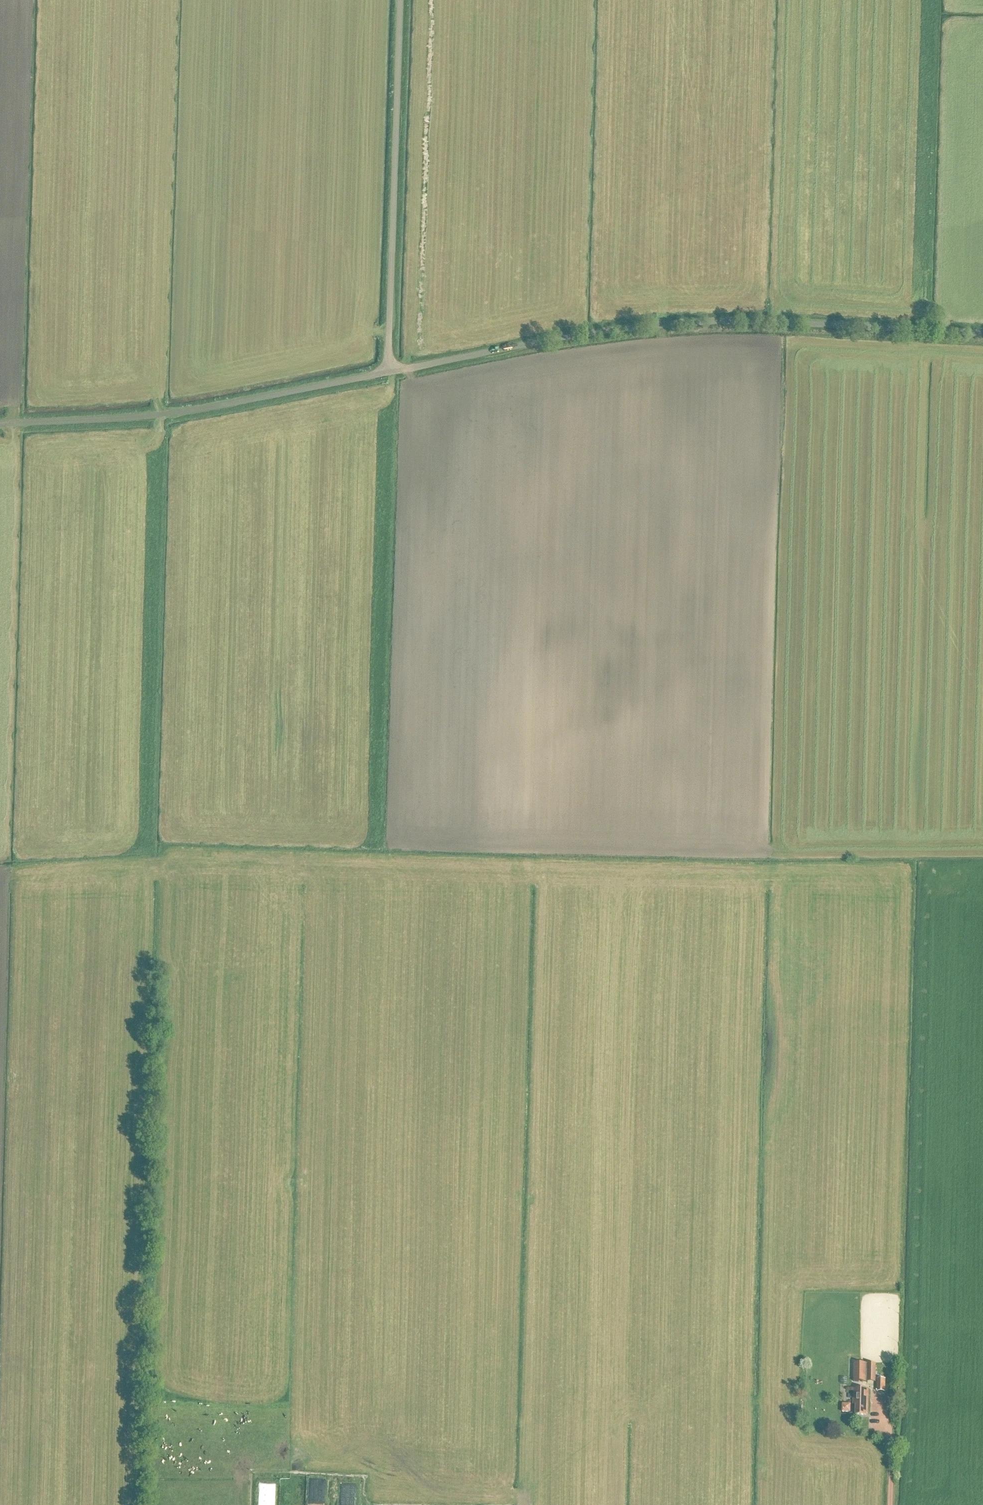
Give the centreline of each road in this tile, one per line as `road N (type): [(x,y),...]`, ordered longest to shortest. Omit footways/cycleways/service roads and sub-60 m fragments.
road 1 (unclassified): [(0,426),(169,417),(390,374)]
road 2 (unclassified): [(390,374),(400,0)]
road 3 (unclassified): [(390,374),(595,333),(717,321)]
road 4 (unclassified): [(982,334),(717,321)]

